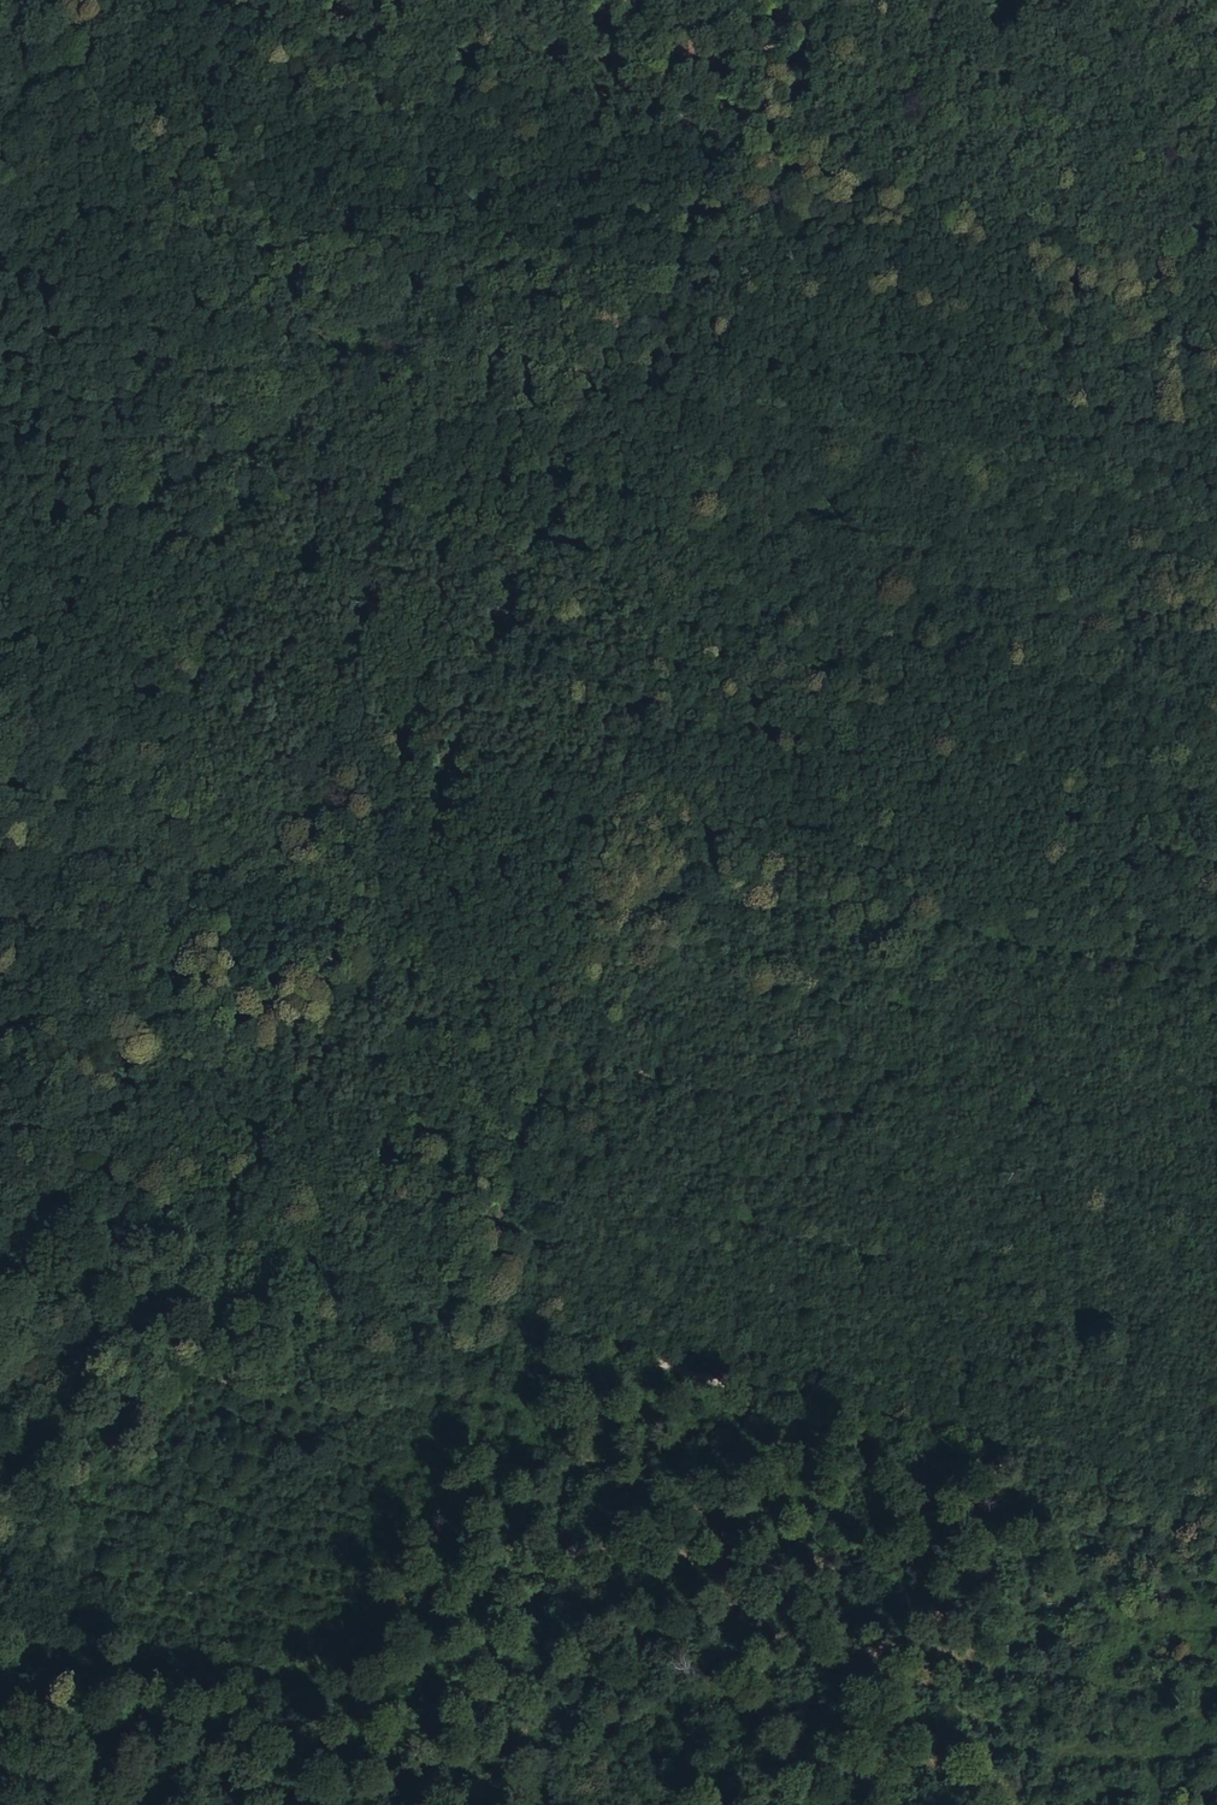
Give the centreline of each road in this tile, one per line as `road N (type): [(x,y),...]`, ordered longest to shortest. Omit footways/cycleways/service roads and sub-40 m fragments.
road 1 (track): [(1216,1505),(0,1194)]
road 2 (track): [(208,0),(1216,270)]

